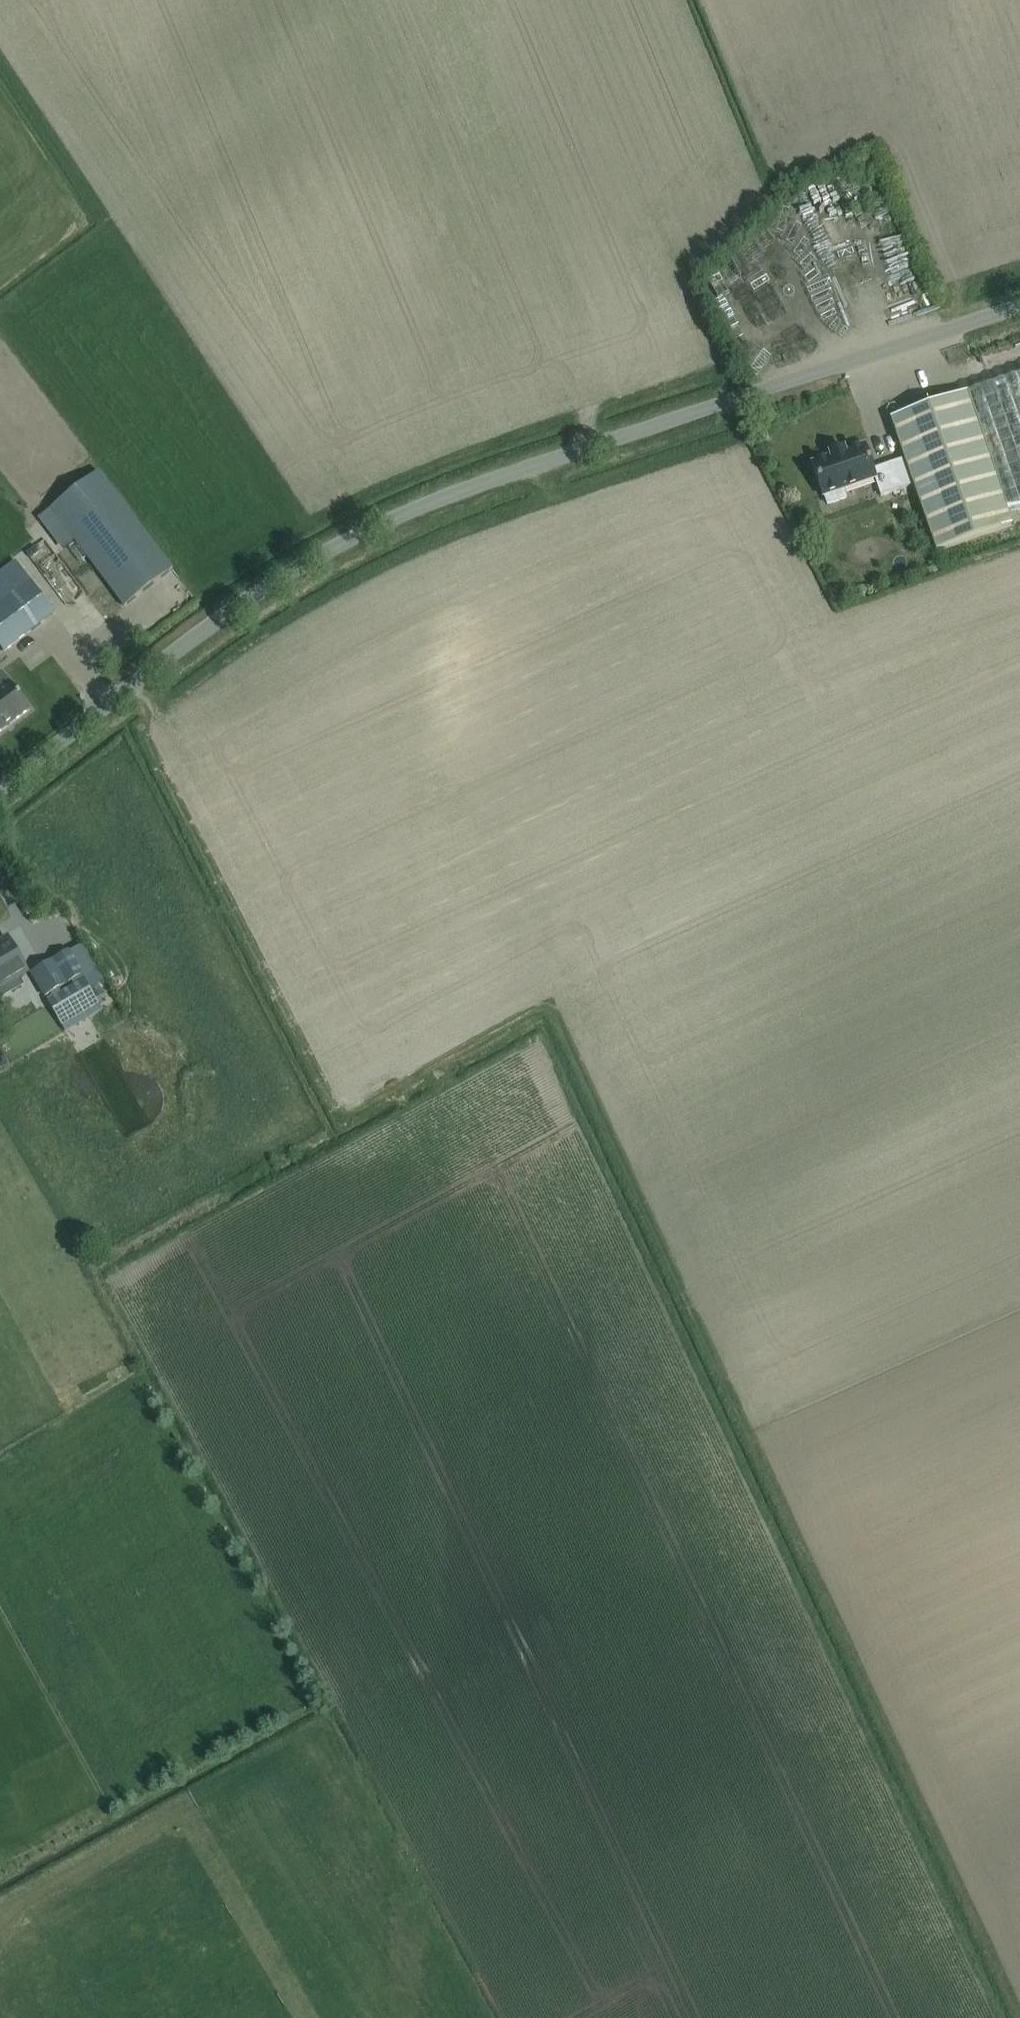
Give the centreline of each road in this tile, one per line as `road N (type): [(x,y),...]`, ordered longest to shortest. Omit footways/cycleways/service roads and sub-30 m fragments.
road 1 (unclassified): [(0,789),(247,597),(413,507),(497,472),(1019,303)]

